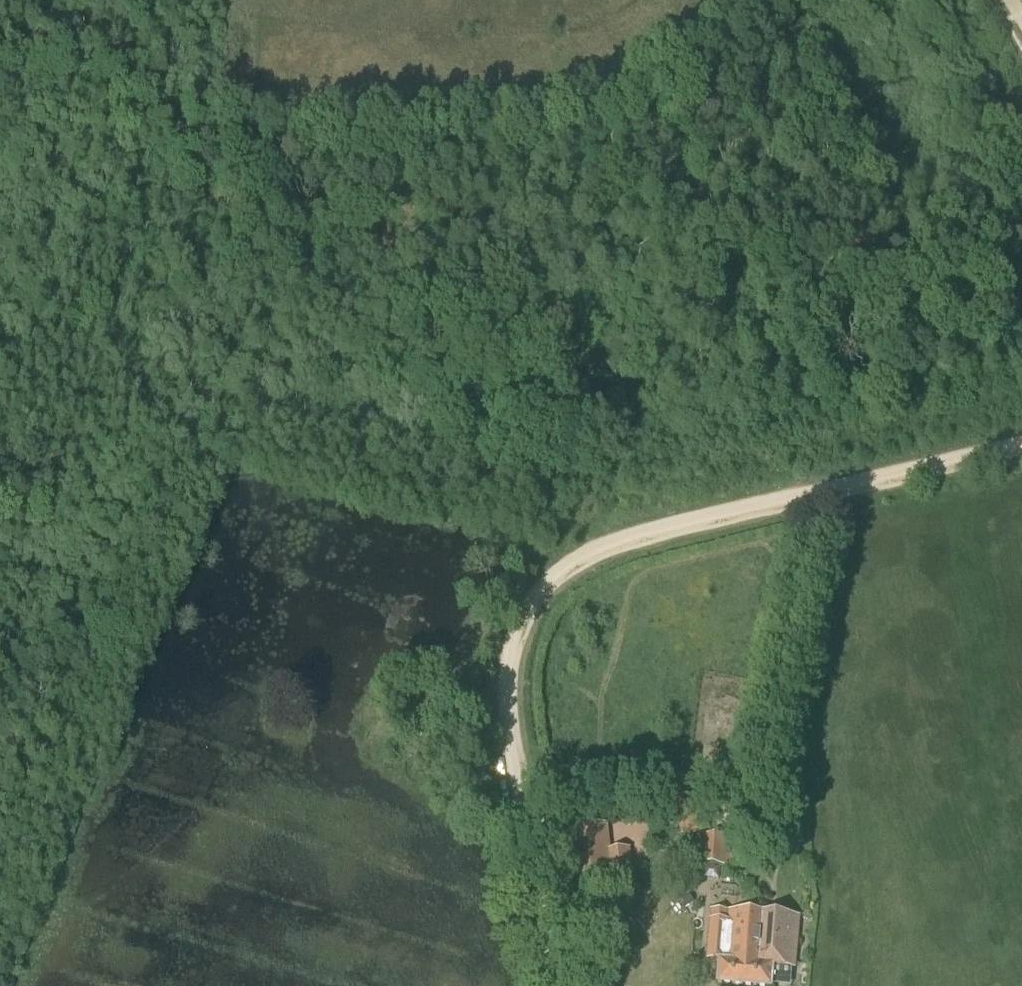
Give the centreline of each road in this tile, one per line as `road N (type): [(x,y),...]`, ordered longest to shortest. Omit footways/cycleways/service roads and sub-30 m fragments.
road 1 (track): [(560,985),(518,758),(516,646),(519,615),(533,594),(552,572),(607,548),(1021,440)]
road 2 (track): [(825,494),(756,814)]

